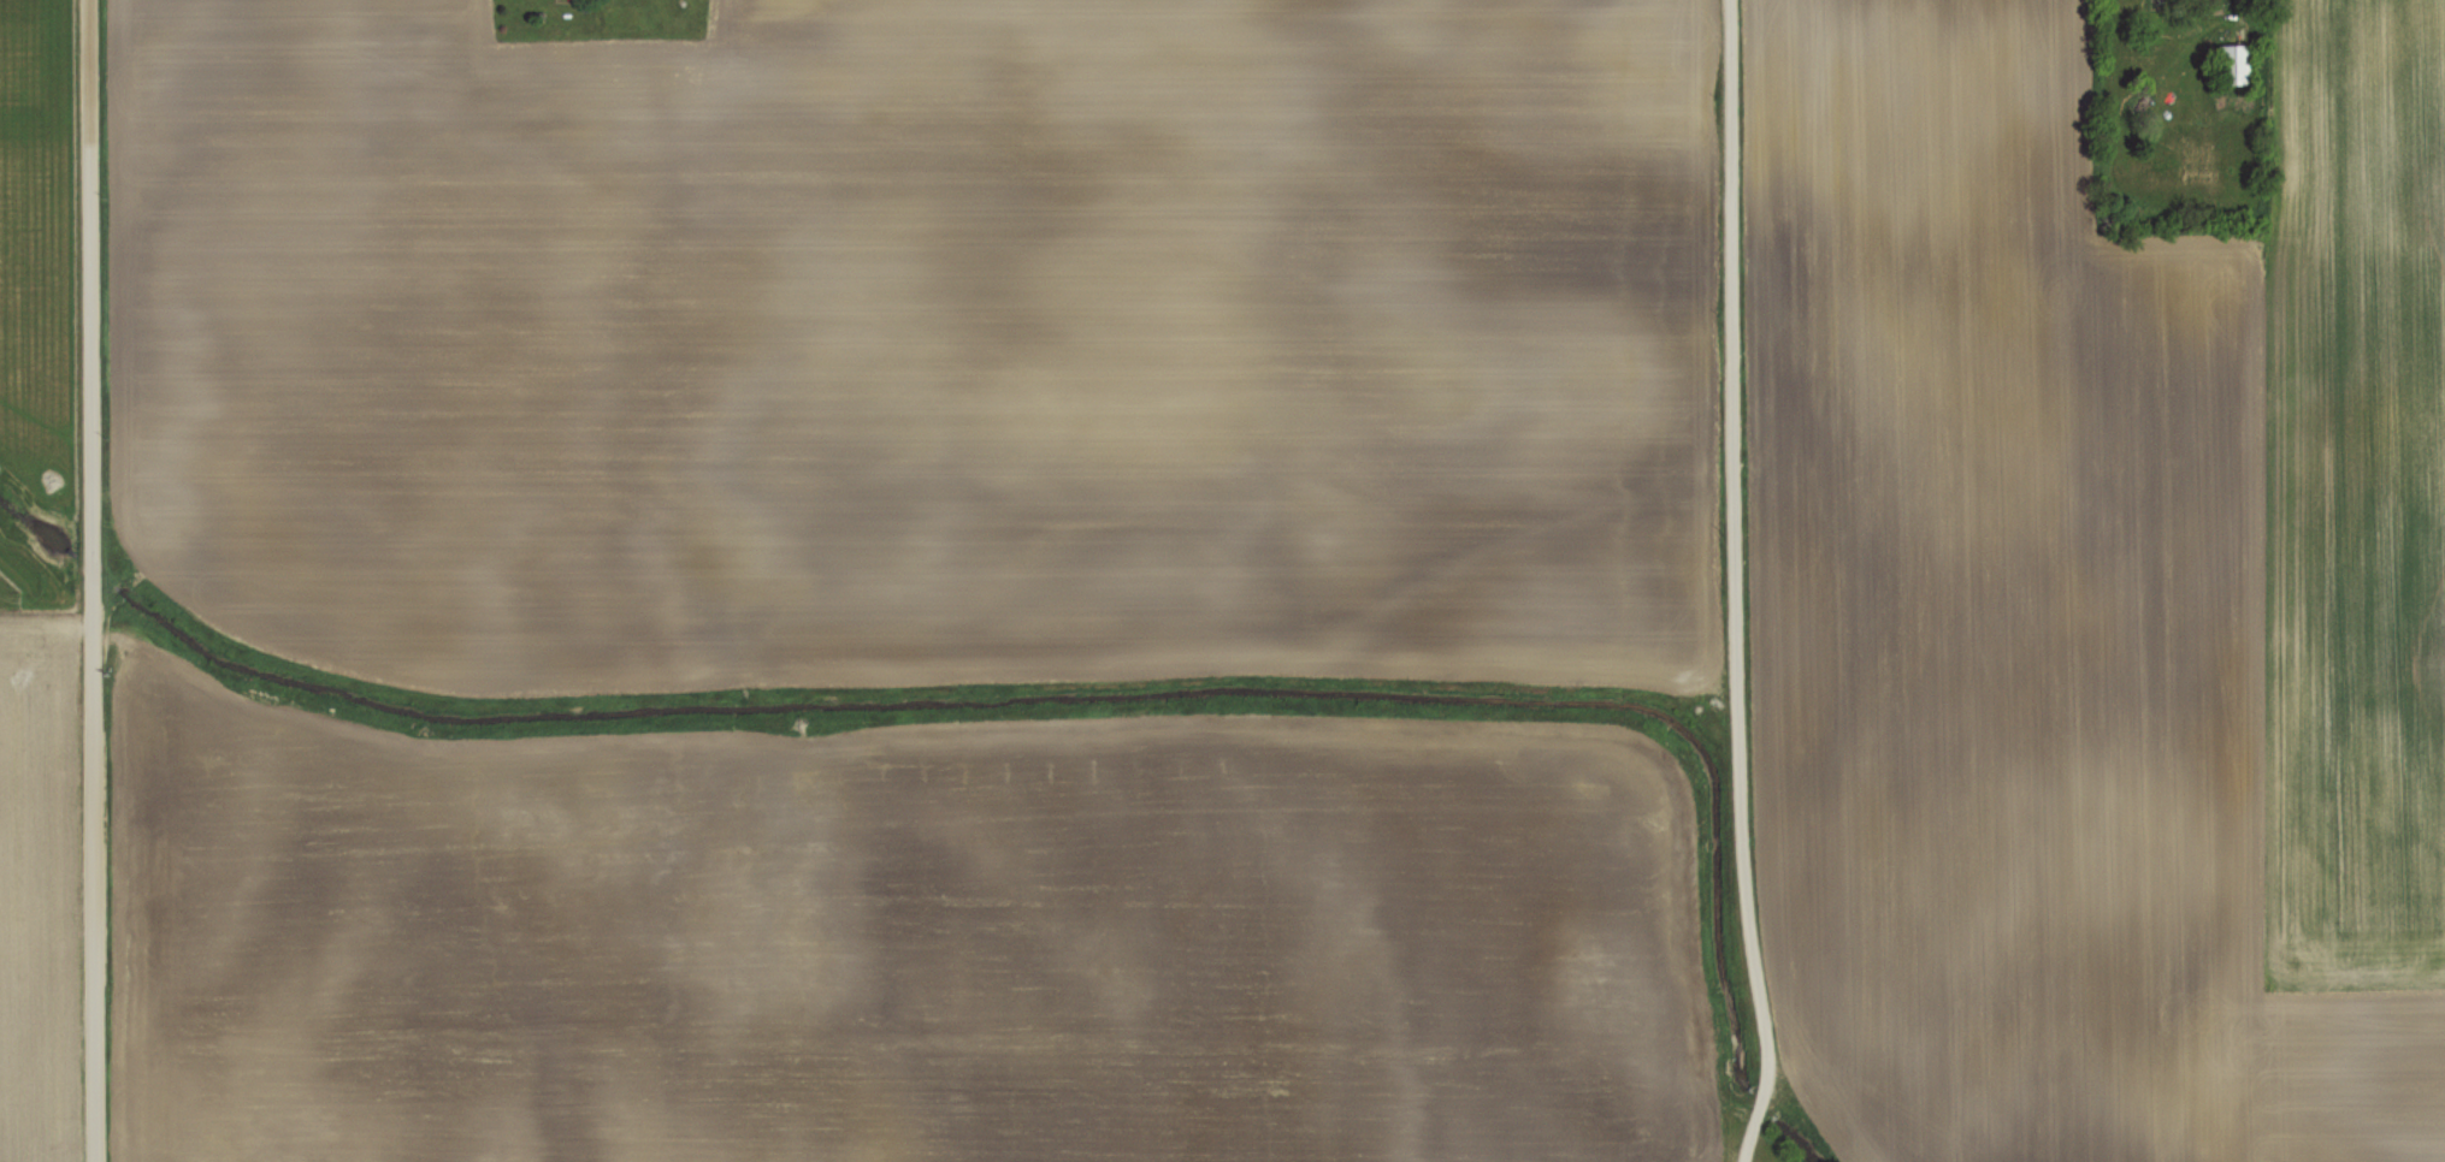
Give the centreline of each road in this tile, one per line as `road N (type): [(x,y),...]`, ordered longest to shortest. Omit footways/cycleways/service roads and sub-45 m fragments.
road 1 (residential): [(88,1161),(83,0)]

